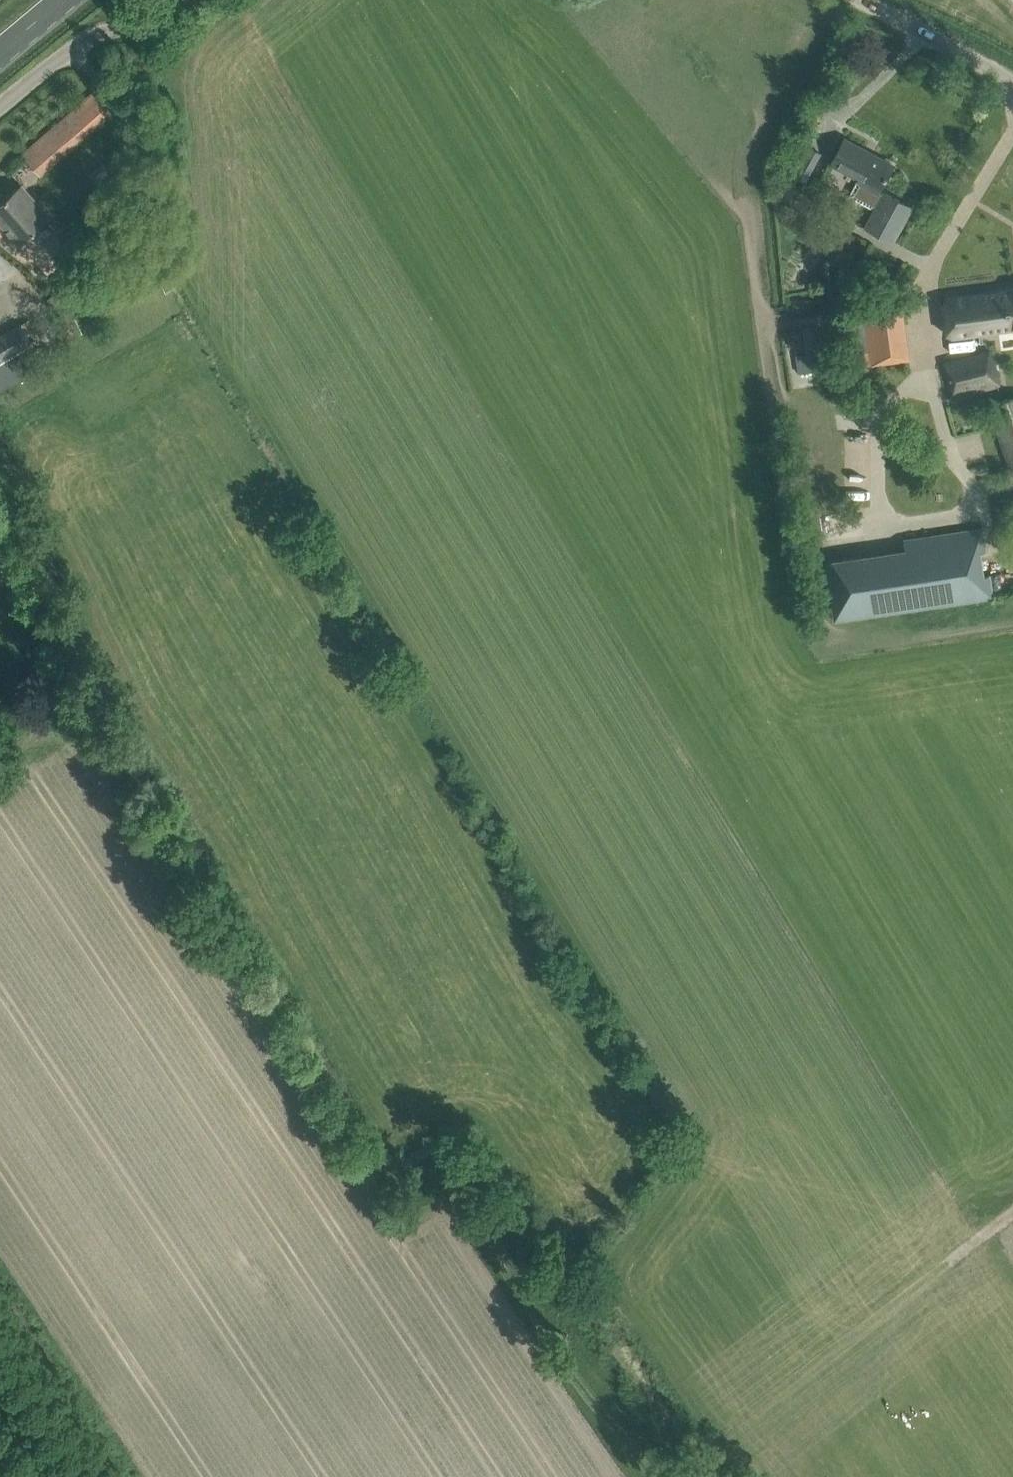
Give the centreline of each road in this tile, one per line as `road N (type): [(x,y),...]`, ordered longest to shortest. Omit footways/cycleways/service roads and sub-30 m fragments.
road 1 (unclassified): [(0,109),(94,34),(143,26),(181,0)]
road 2 (unclassified): [(1012,84),(861,0)]

